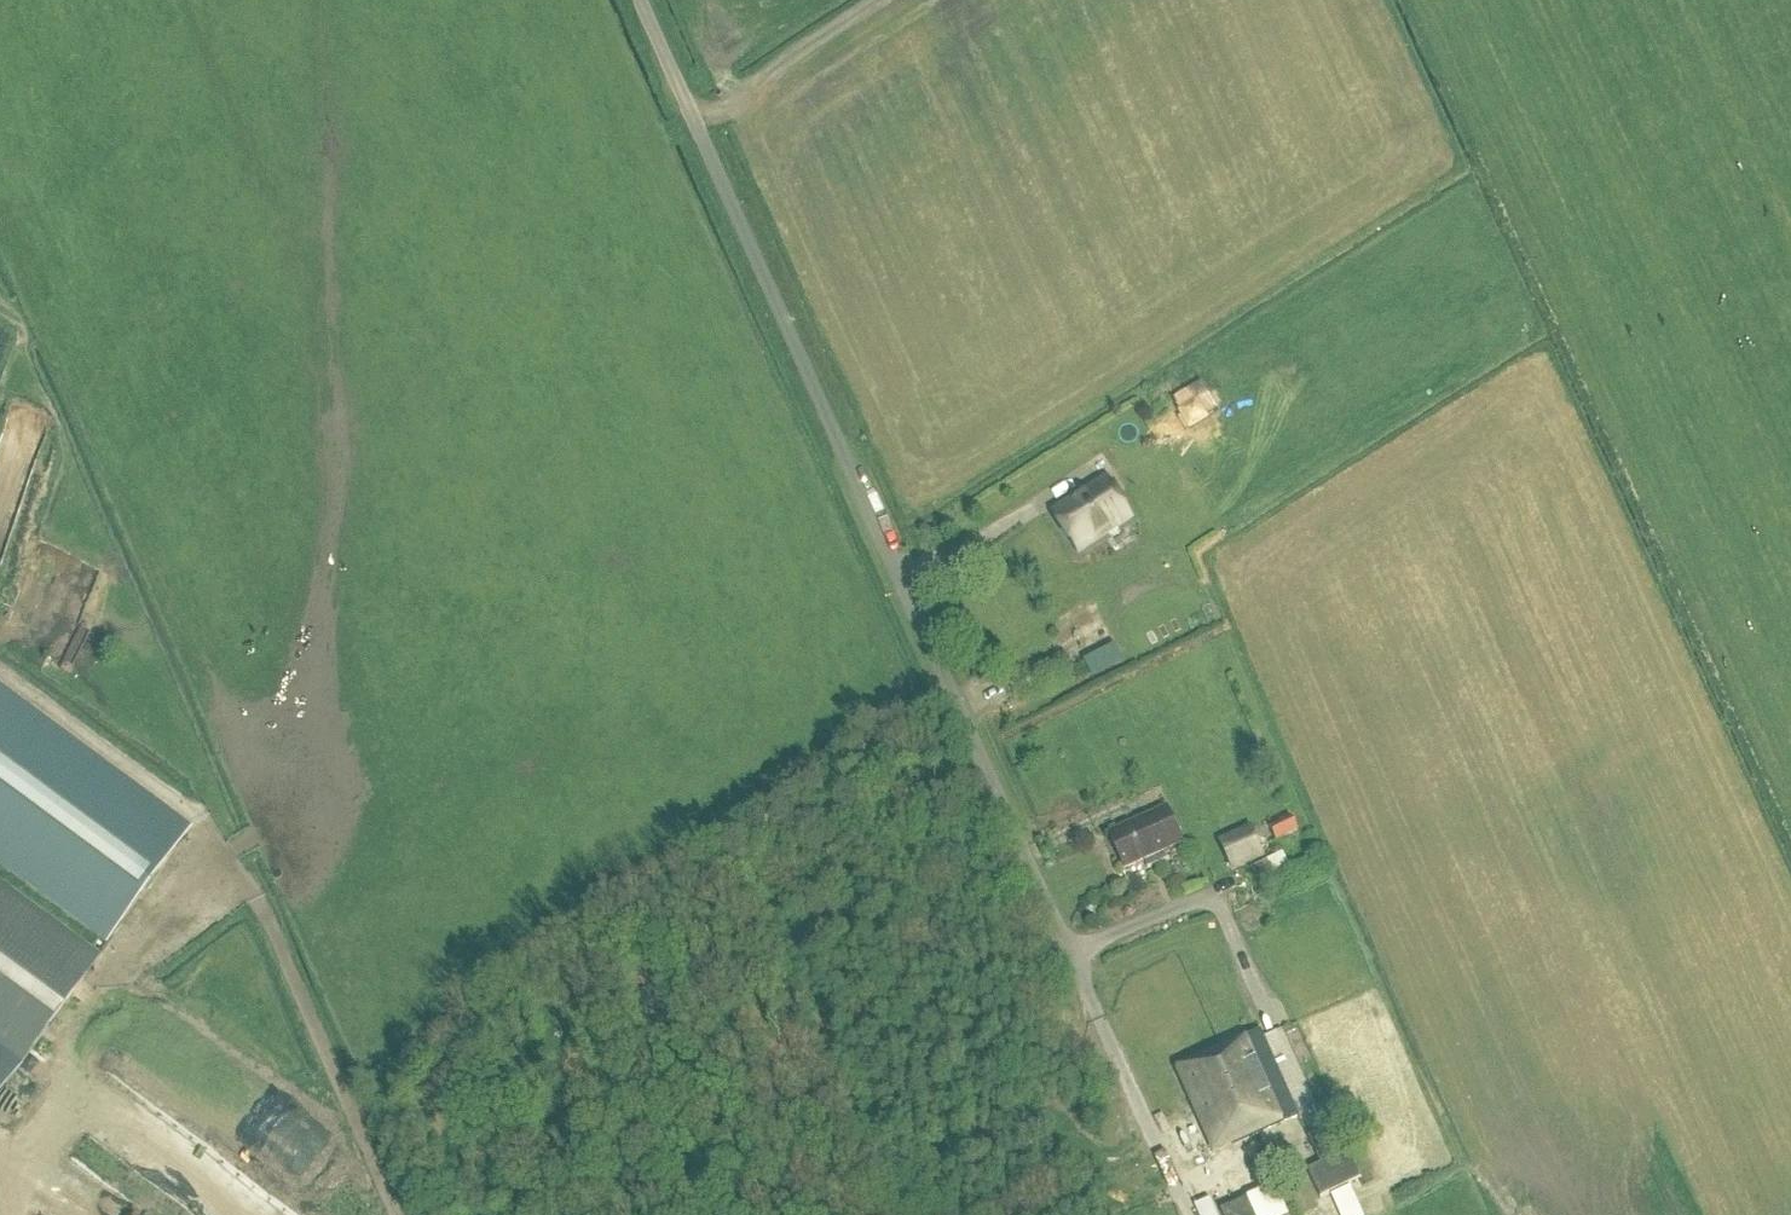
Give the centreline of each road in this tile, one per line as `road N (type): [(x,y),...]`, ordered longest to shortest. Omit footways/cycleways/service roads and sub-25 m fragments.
road 1 (unclassified): [(1184,1211),(640,0)]
road 2 (track): [(0,667),(221,837),(391,1214)]
road 3 (track): [(697,126),(889,0)]

